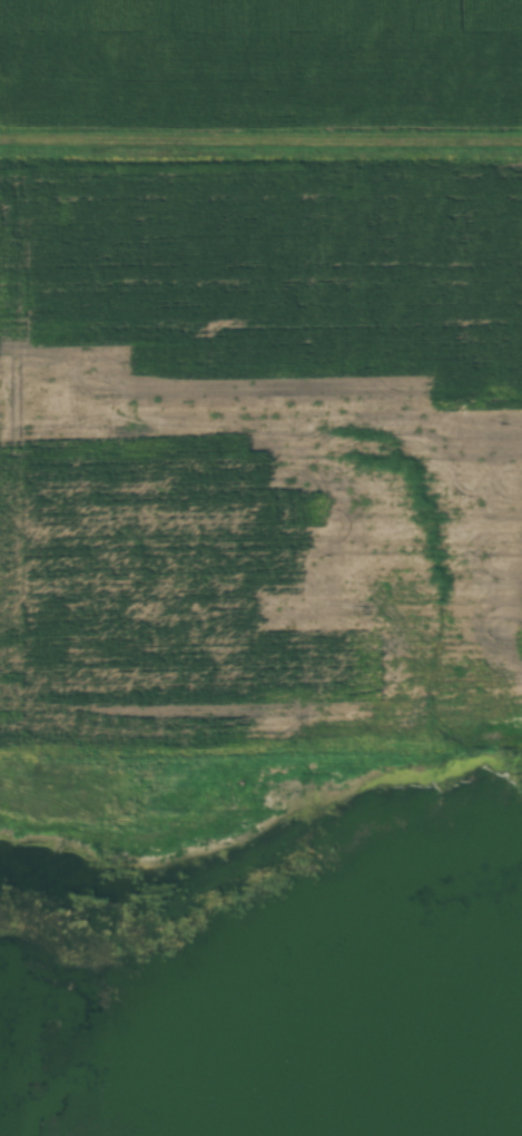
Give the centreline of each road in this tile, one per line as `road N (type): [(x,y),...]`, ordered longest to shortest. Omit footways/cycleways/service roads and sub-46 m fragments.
road 1 (residential): [(521,136),(0,137)]

